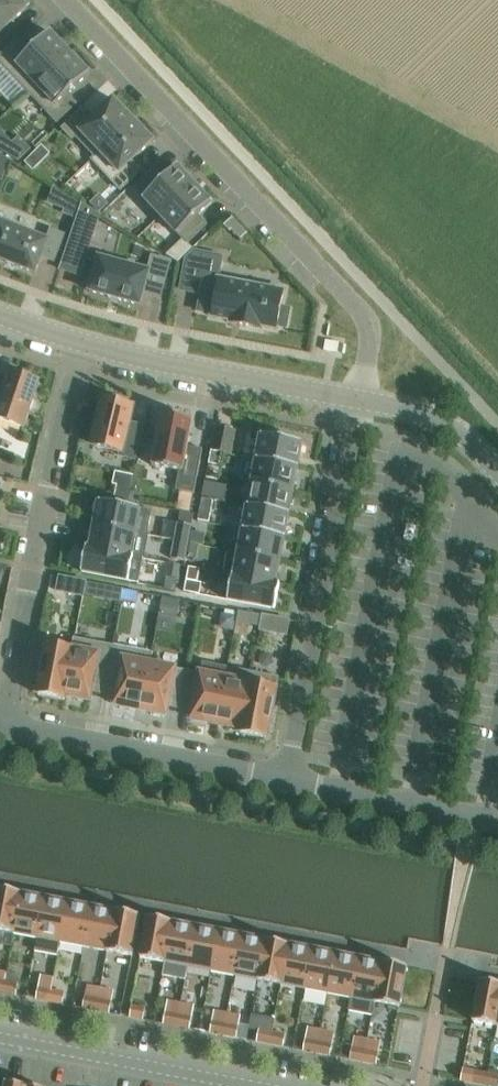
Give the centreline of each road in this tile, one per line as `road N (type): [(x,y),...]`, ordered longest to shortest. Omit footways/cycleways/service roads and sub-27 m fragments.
road 1 (residential): [(72,0),(364,312),(371,337),(354,403)]
road 2 (residential): [(5,726),(82,343)]
road 3 (residential): [(354,403),(287,780)]
road 4 (residential): [(5,726),(287,780)]
road 5 (residential): [(82,343),(354,403)]
road 6 (residential): [(256,1085),(0,1037)]
road 7 (residential): [(287,780),(497,824)]
road 8 (residential): [(354,403),(434,421),(497,485)]

